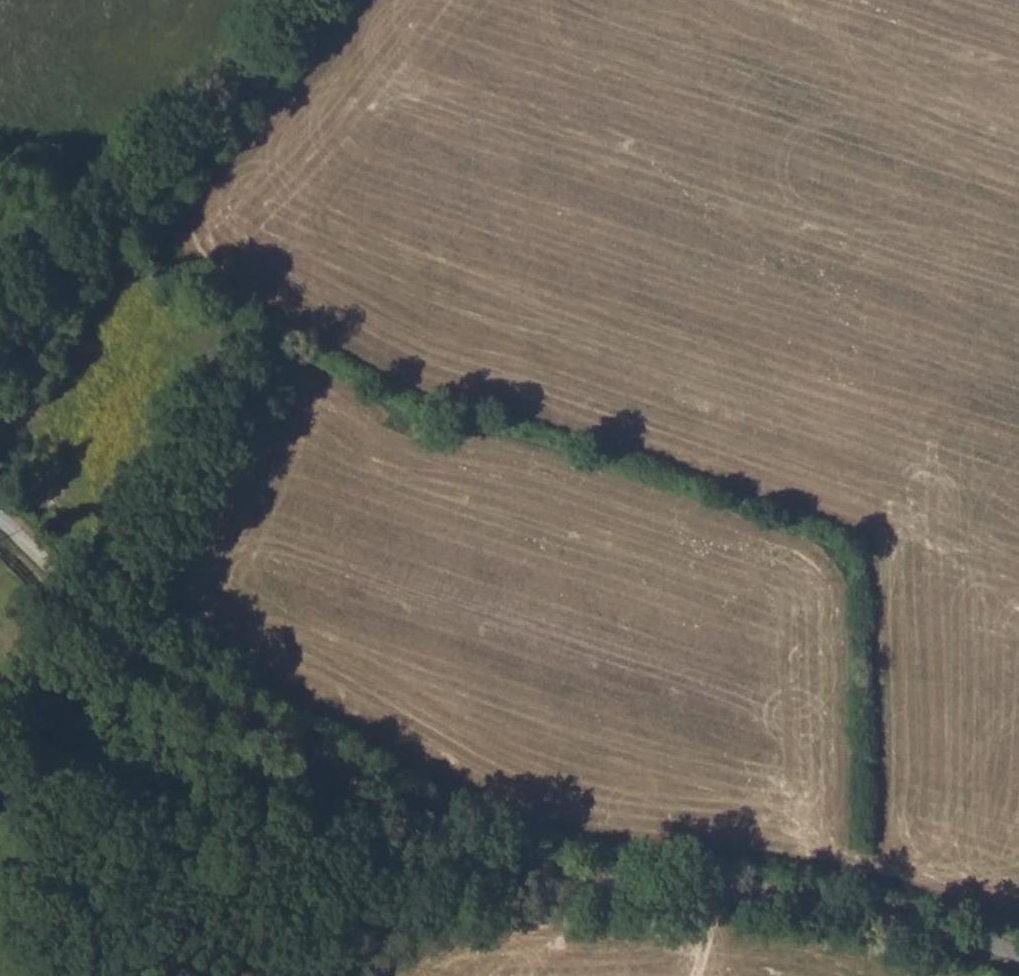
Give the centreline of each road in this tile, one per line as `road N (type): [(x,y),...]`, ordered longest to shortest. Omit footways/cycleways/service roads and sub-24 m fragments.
road 1 (unclassified): [(338,773),(544,874),(774,902),(1018,954)]
road 2 (track): [(318,0),(247,92),(0,359)]
road 3 (unclassified): [(0,504),(132,640),(338,773)]
road 4 (unclassified): [(309,940),(338,773)]

